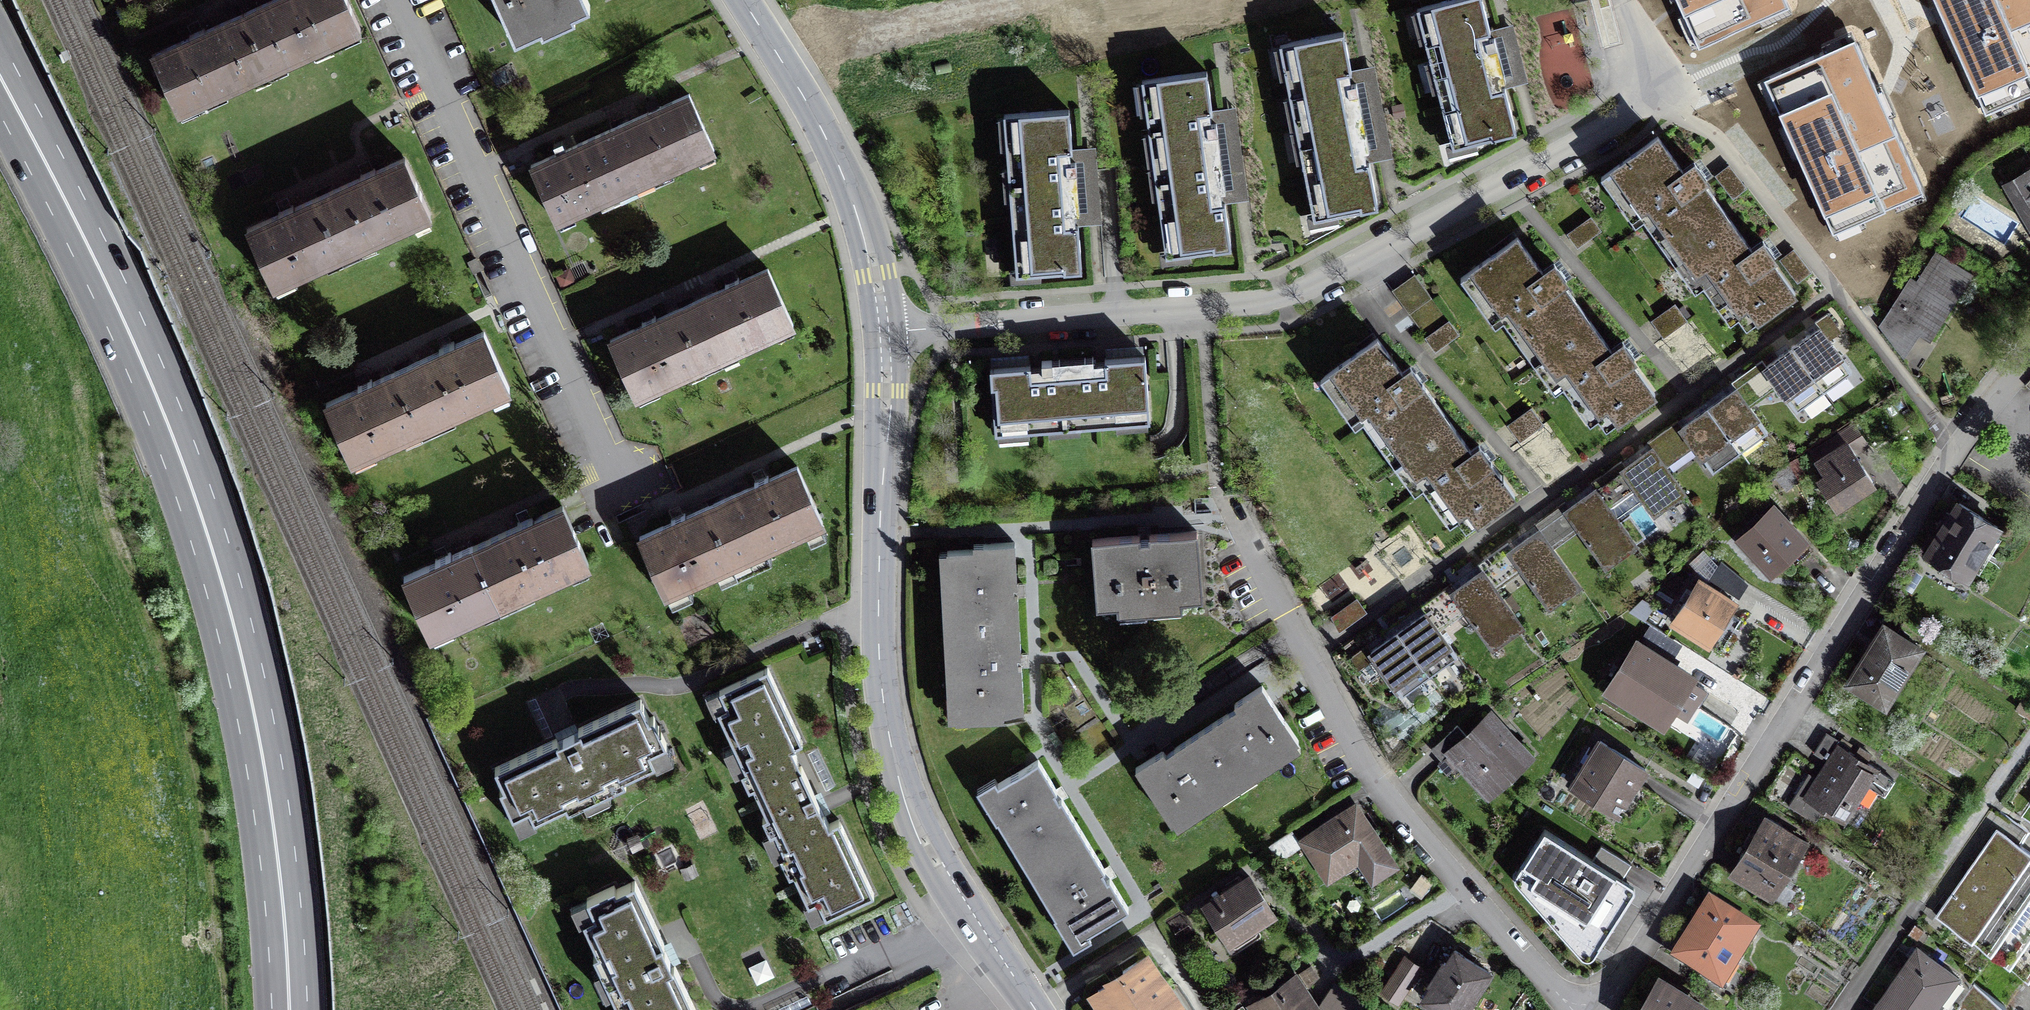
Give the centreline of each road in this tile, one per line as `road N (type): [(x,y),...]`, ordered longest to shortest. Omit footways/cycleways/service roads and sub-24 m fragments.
road 1 (secondary): [(0,79),(113,287),(207,527),(259,724),(288,1009)]
road 2 (residential): [(1606,1009),(1958,446),(2029,363)]
road 3 (tertiary): [(1036,1009),(925,840),(900,784),(880,659),(885,331)]
road 4 (track): [(229,1009),(194,743),(106,506),(66,365)]
road 5 (residential): [(1203,306),(1256,305),(1317,286),(1651,105),(1623,0)]
road 6 (residential): [(1229,517),(1366,765),(1574,1009)]
road 7 (residential): [(398,0),(626,495)]
road 8 (tertiary): [(885,331),(860,208),(743,0)]
road 9 (residential): [(1845,1009),(2029,739)]
road 10 (residential): [(885,331),(1203,306)]
road 11 (residential): [(1203,306),(1212,432)]

